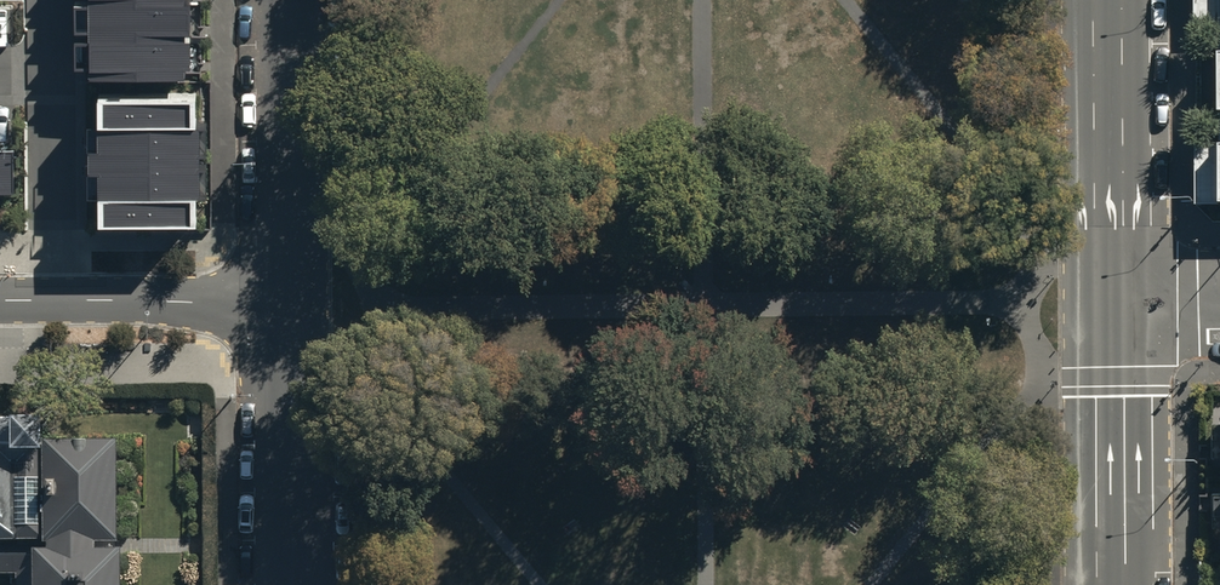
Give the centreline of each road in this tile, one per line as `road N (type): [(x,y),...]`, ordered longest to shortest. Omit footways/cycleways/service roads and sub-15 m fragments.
road 1 (secondary): [(1108,306),(1107,0)]
road 2 (residential): [(295,301),(293,0)]
road 3 (residential): [(295,301),(0,300)]
road 4 (residential): [(297,584),(295,301)]
road 5 (secondary): [(1110,584),(1108,306)]

